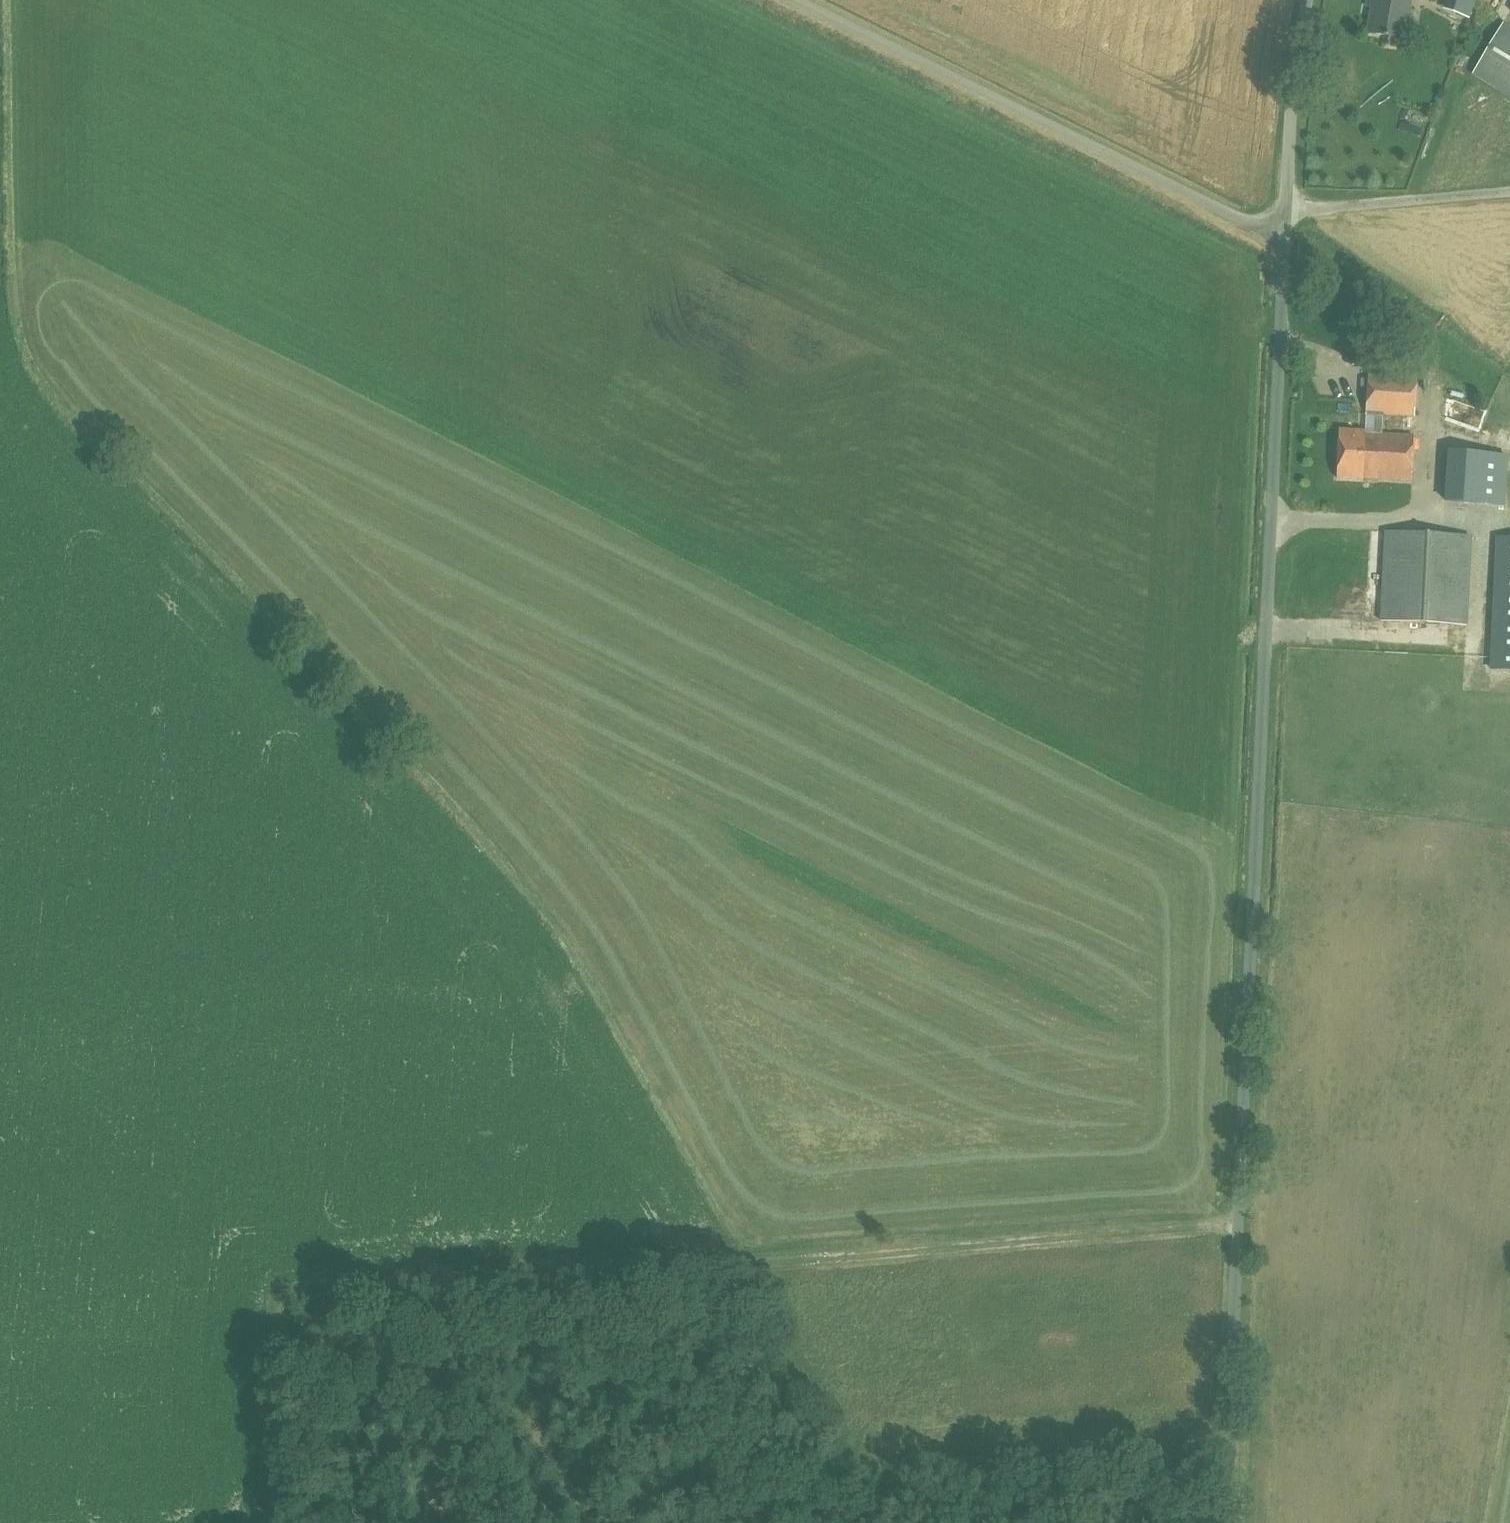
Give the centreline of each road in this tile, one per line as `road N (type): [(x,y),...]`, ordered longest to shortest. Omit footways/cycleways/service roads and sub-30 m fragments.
road 1 (unclassified): [(1238,1522),(1285,240)]
road 2 (track): [(1251,1222),(275,1297)]
road 3 (track): [(1198,1226),(1204,1132),(753,1169),(785,1225)]
road 4 (unclassified): [(1285,240),(799,0)]
road 5 (unclassified): [(1285,240),(1306,0)]

